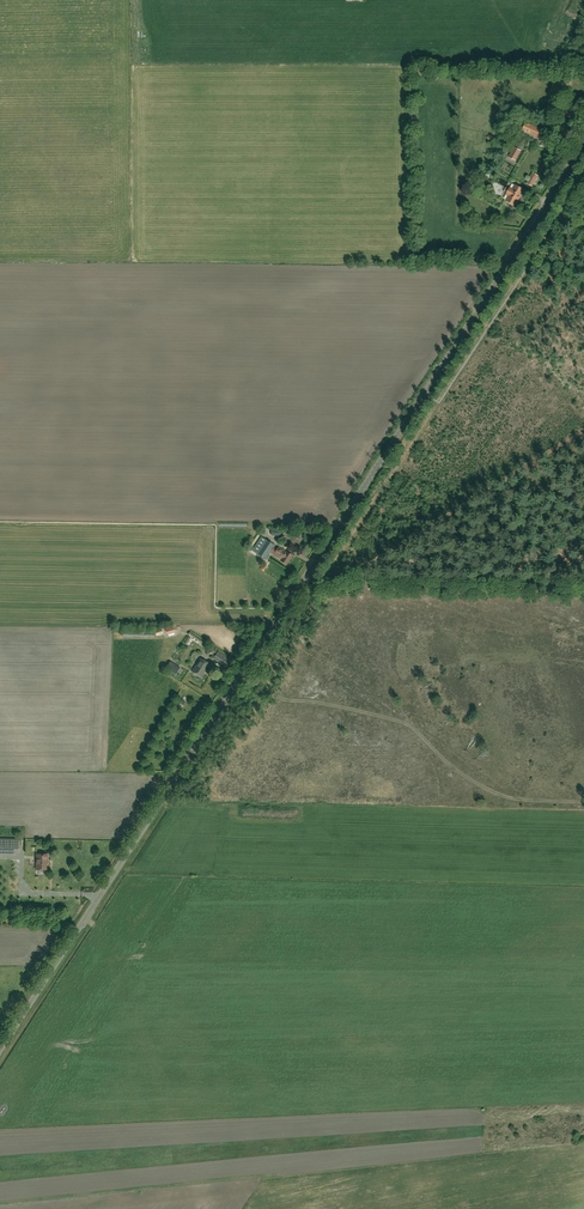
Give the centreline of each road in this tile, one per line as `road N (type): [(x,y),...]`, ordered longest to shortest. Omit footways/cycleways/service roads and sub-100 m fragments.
road 1 (tertiary): [(0,1052),(583,144)]

